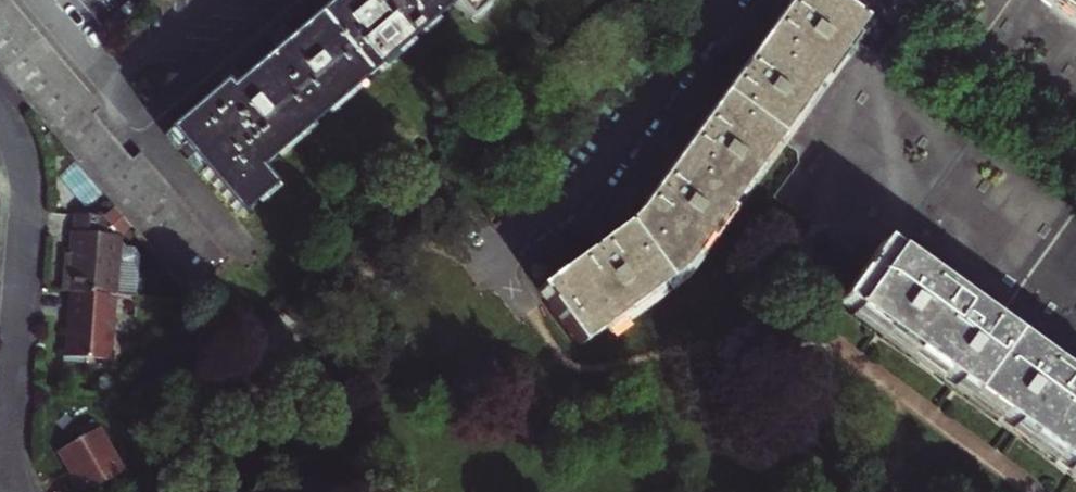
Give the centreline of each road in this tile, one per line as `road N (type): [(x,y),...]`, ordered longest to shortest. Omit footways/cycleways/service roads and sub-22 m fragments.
road 1 (residential): [(0,120),(12,134),(24,191),(0,485)]

